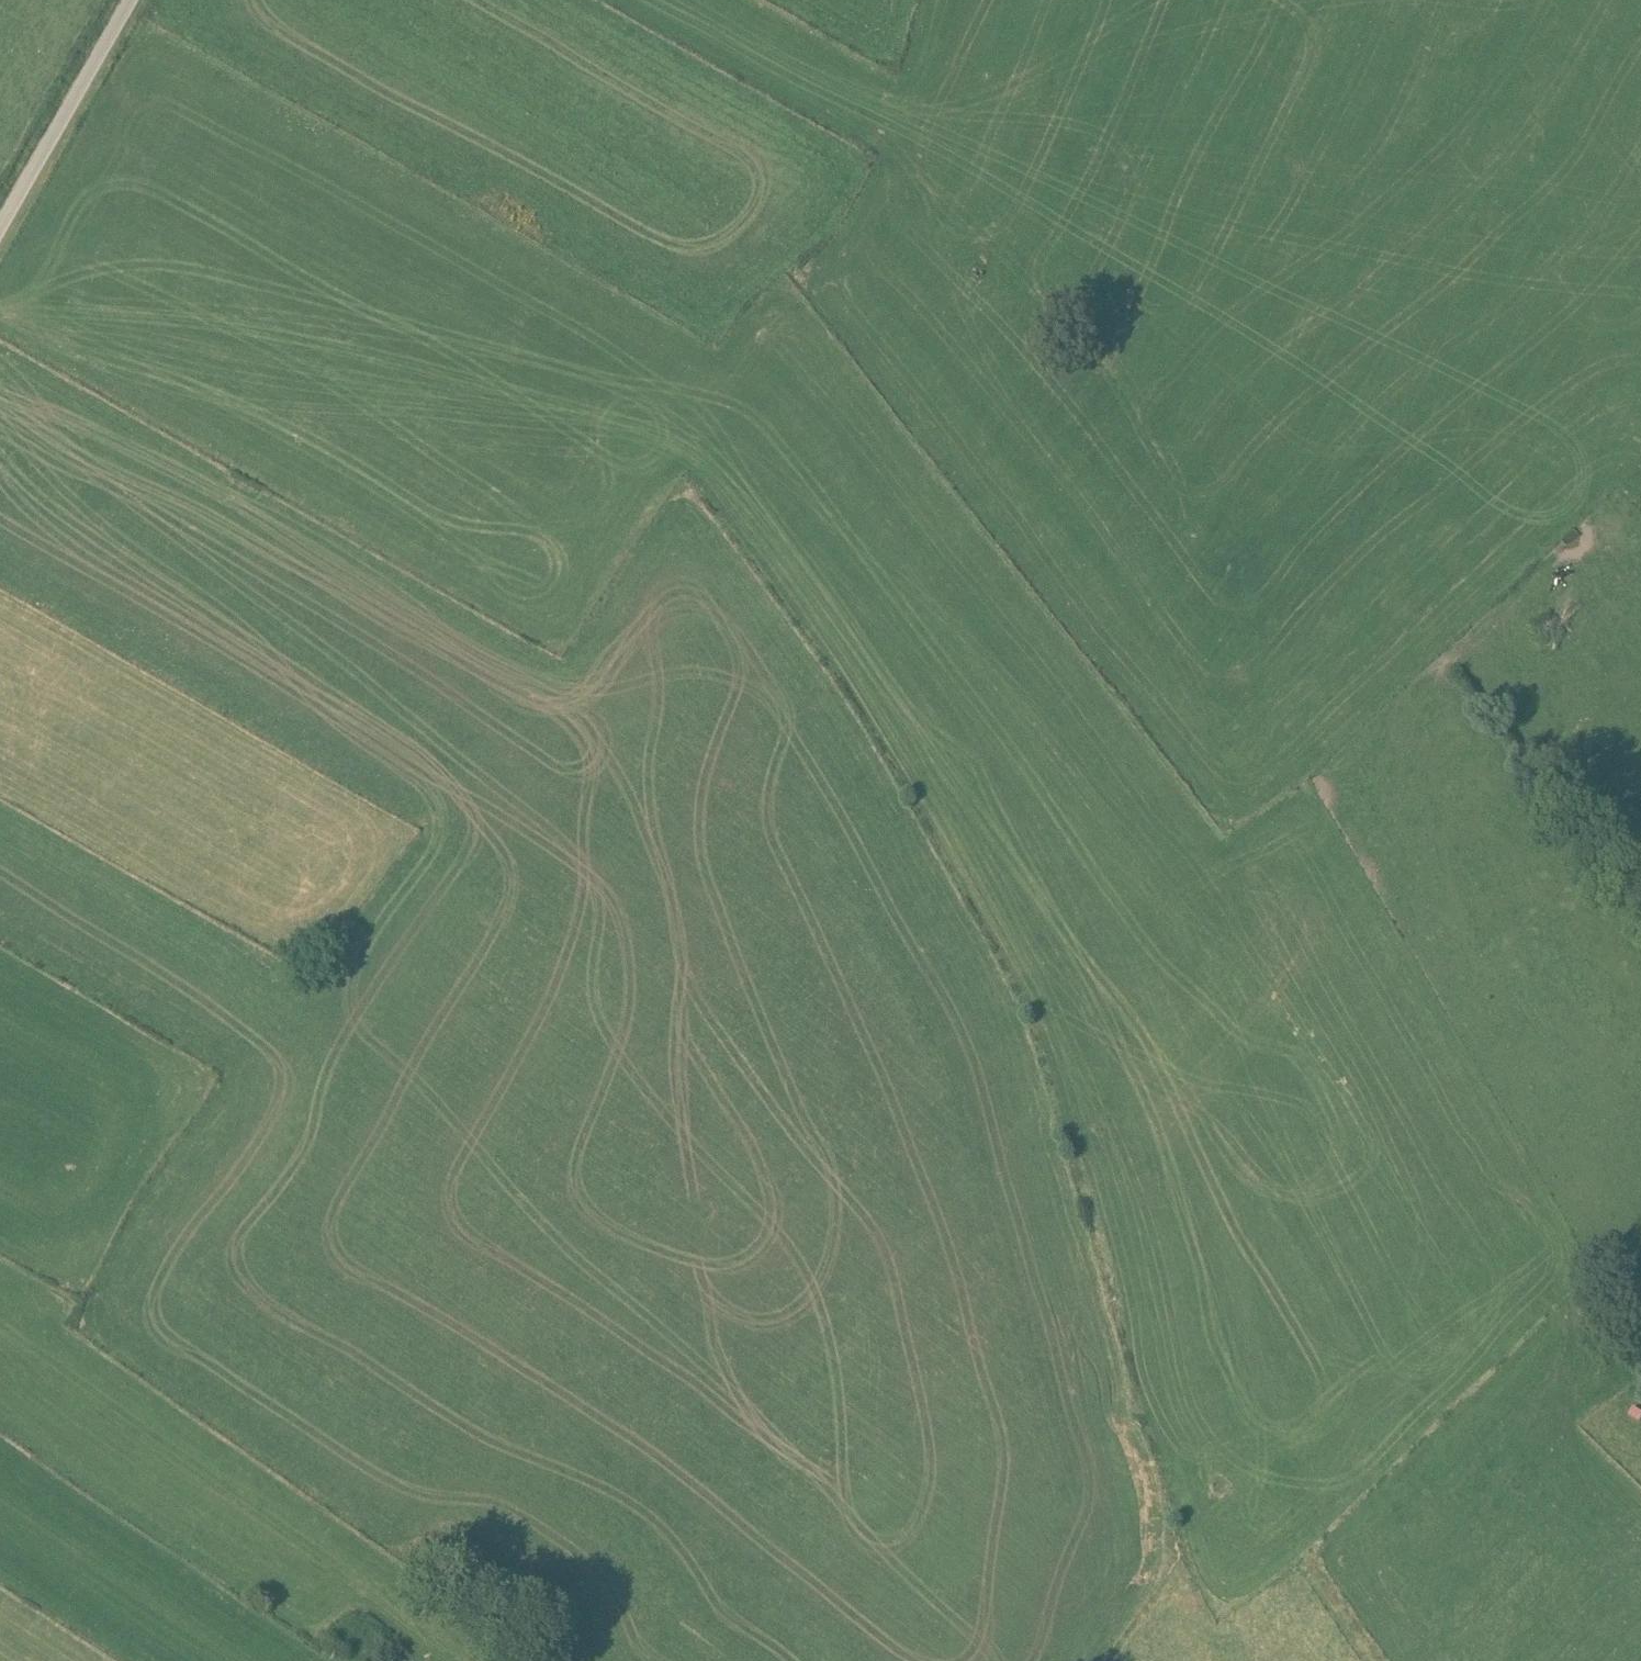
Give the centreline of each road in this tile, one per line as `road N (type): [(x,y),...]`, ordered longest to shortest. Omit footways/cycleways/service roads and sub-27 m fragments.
road 1 (track): [(0,230),(132,0)]

